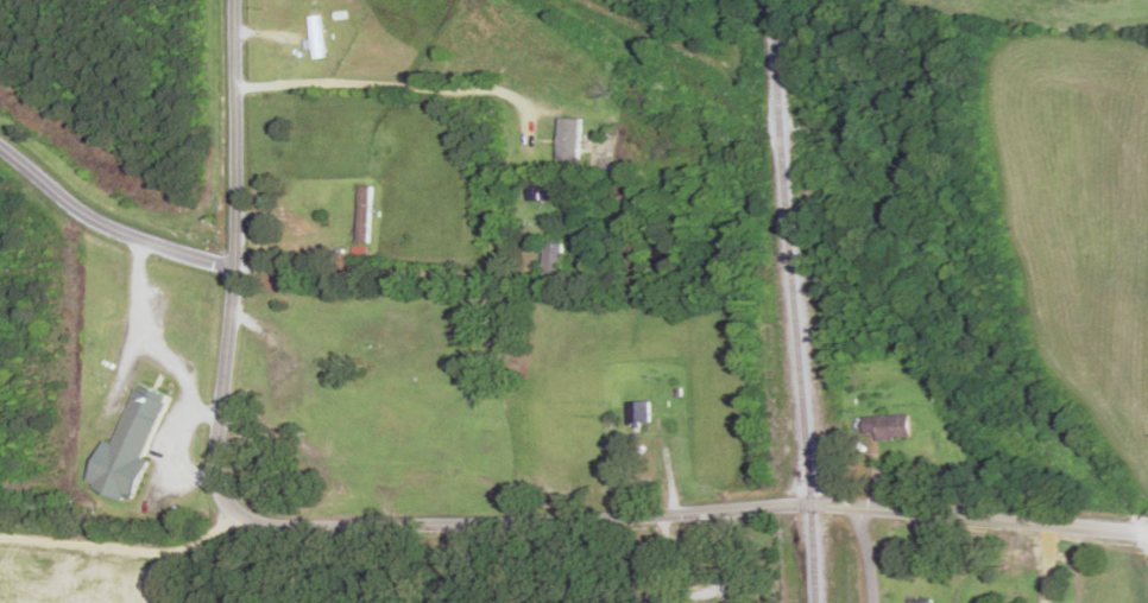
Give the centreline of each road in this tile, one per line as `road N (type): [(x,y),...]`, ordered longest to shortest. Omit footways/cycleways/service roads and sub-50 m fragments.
road 1 (residential): [(812,506),(266,520)]
road 2 (residential): [(266,520),(267,0)]
road 3 (residential): [(1147,540),(1116,546),(863,503),(812,506)]
road 4 (residential): [(266,250),(0,110)]

